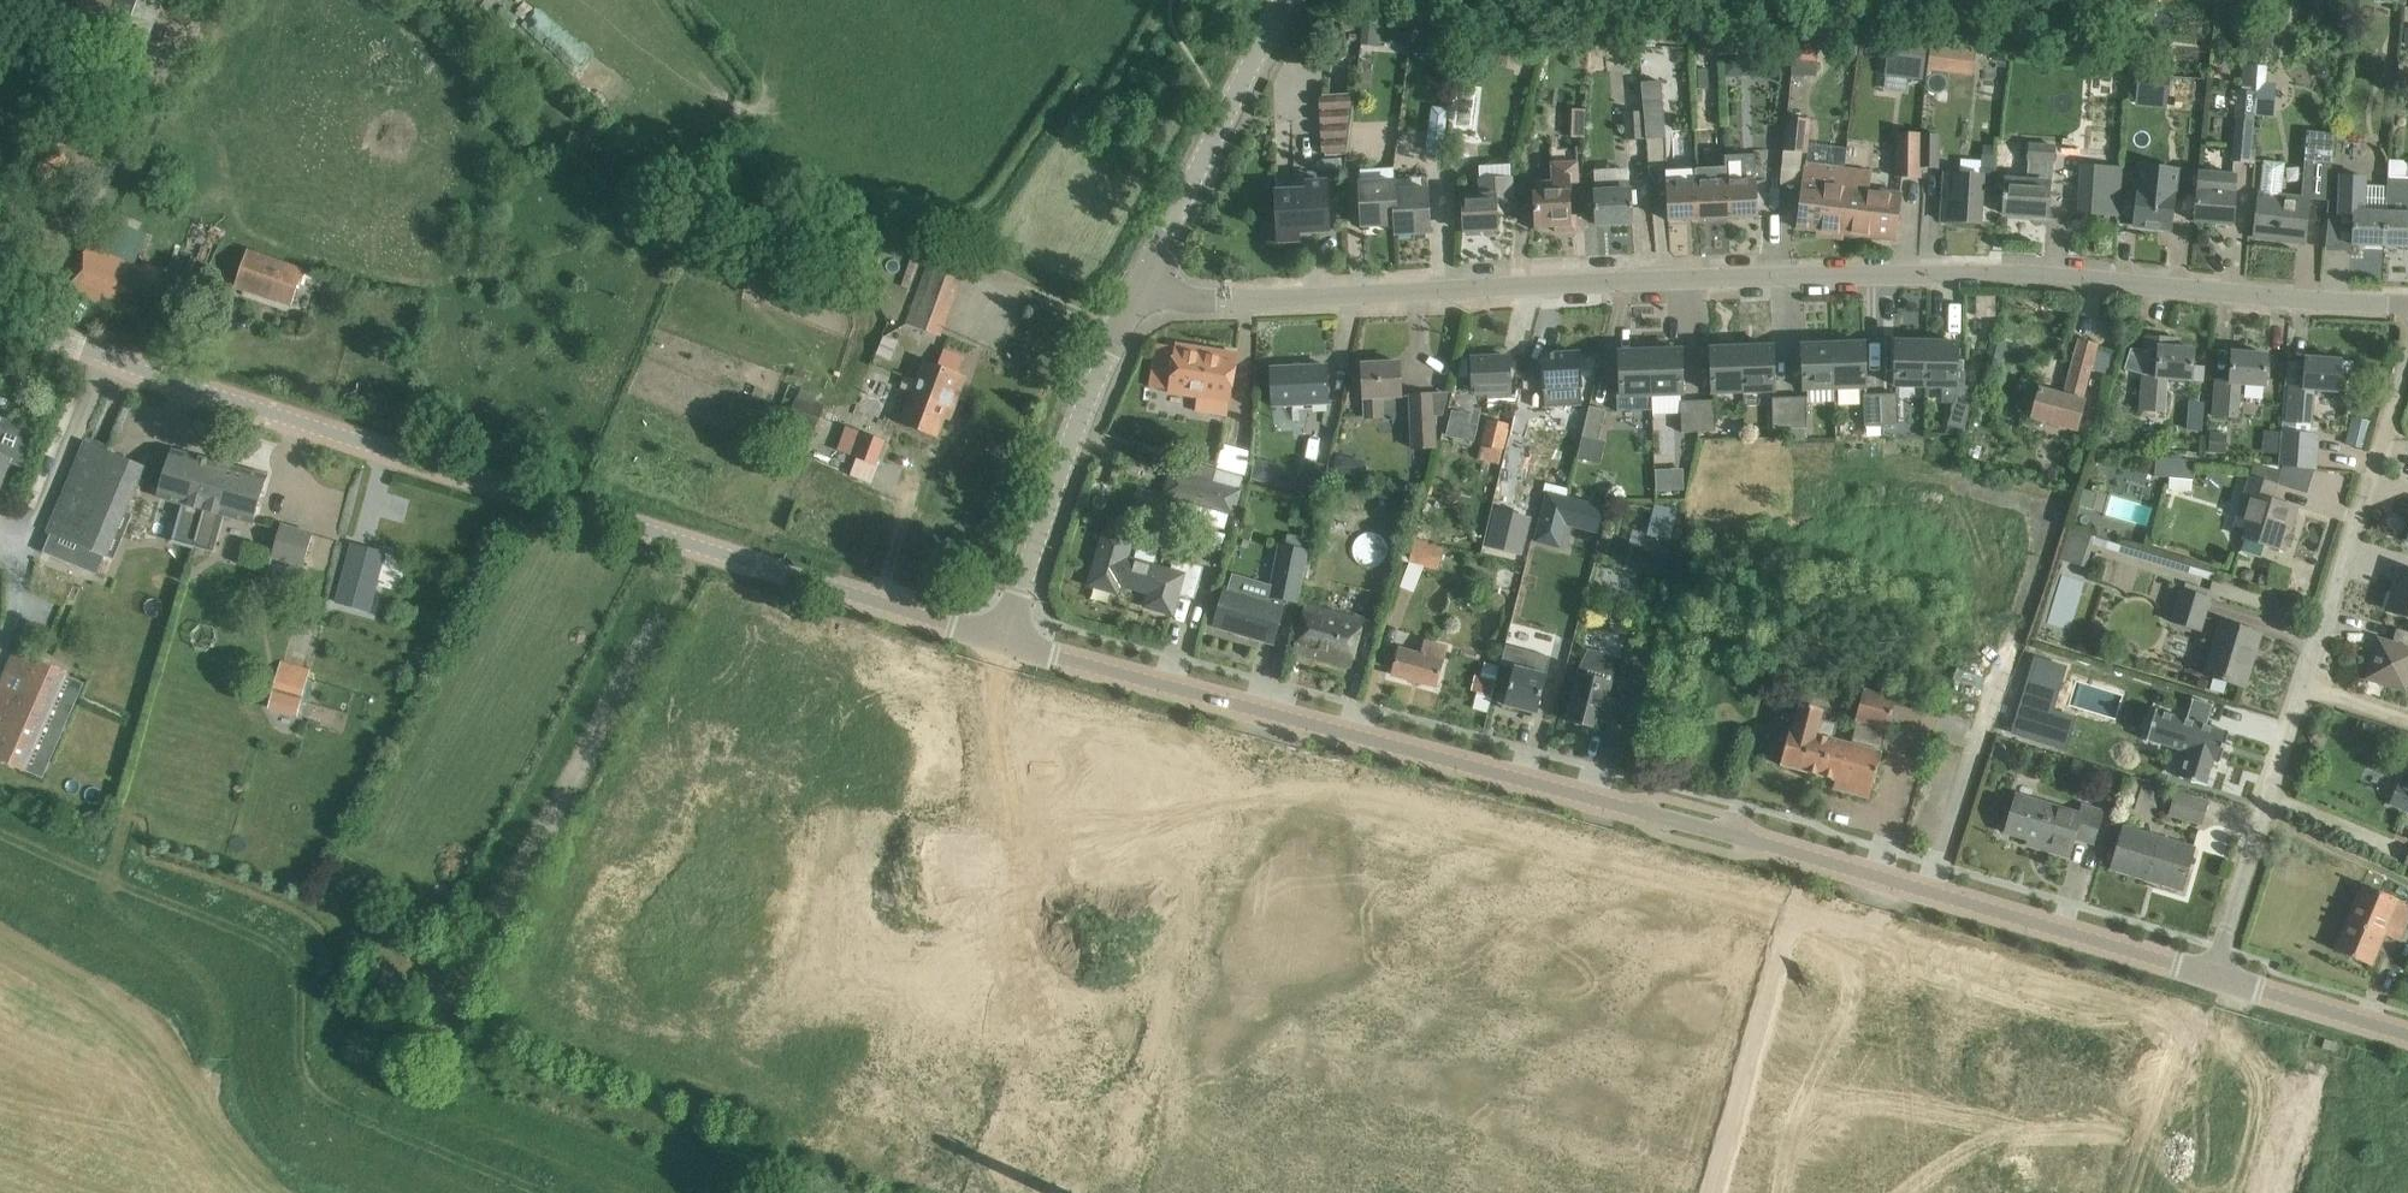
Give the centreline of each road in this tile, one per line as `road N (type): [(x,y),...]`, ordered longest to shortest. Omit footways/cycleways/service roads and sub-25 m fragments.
road 1 (residential): [(1144,283),(1192,300),(1266,302),(1637,282),(1986,277),(2407,302)]
road 2 (unclassified): [(1005,640),(432,463),(0,315)]
road 3 (unclassified): [(1929,892),(1005,640)]
road 4 (residential): [(2216,976),(2407,372)]
road 5 (residential): [(1929,892),(2042,523),(2041,512),(2022,501),(1966,486)]
road 6 (unclassified): [(1005,640),(1074,431),(1144,283)]
road 7 (unclassified): [(1144,283),(1288,0)]
road 8 (unclassified): [(2216,976),(1929,892)]
road 9 (unclassified): [(2407,1038),(2216,976)]

